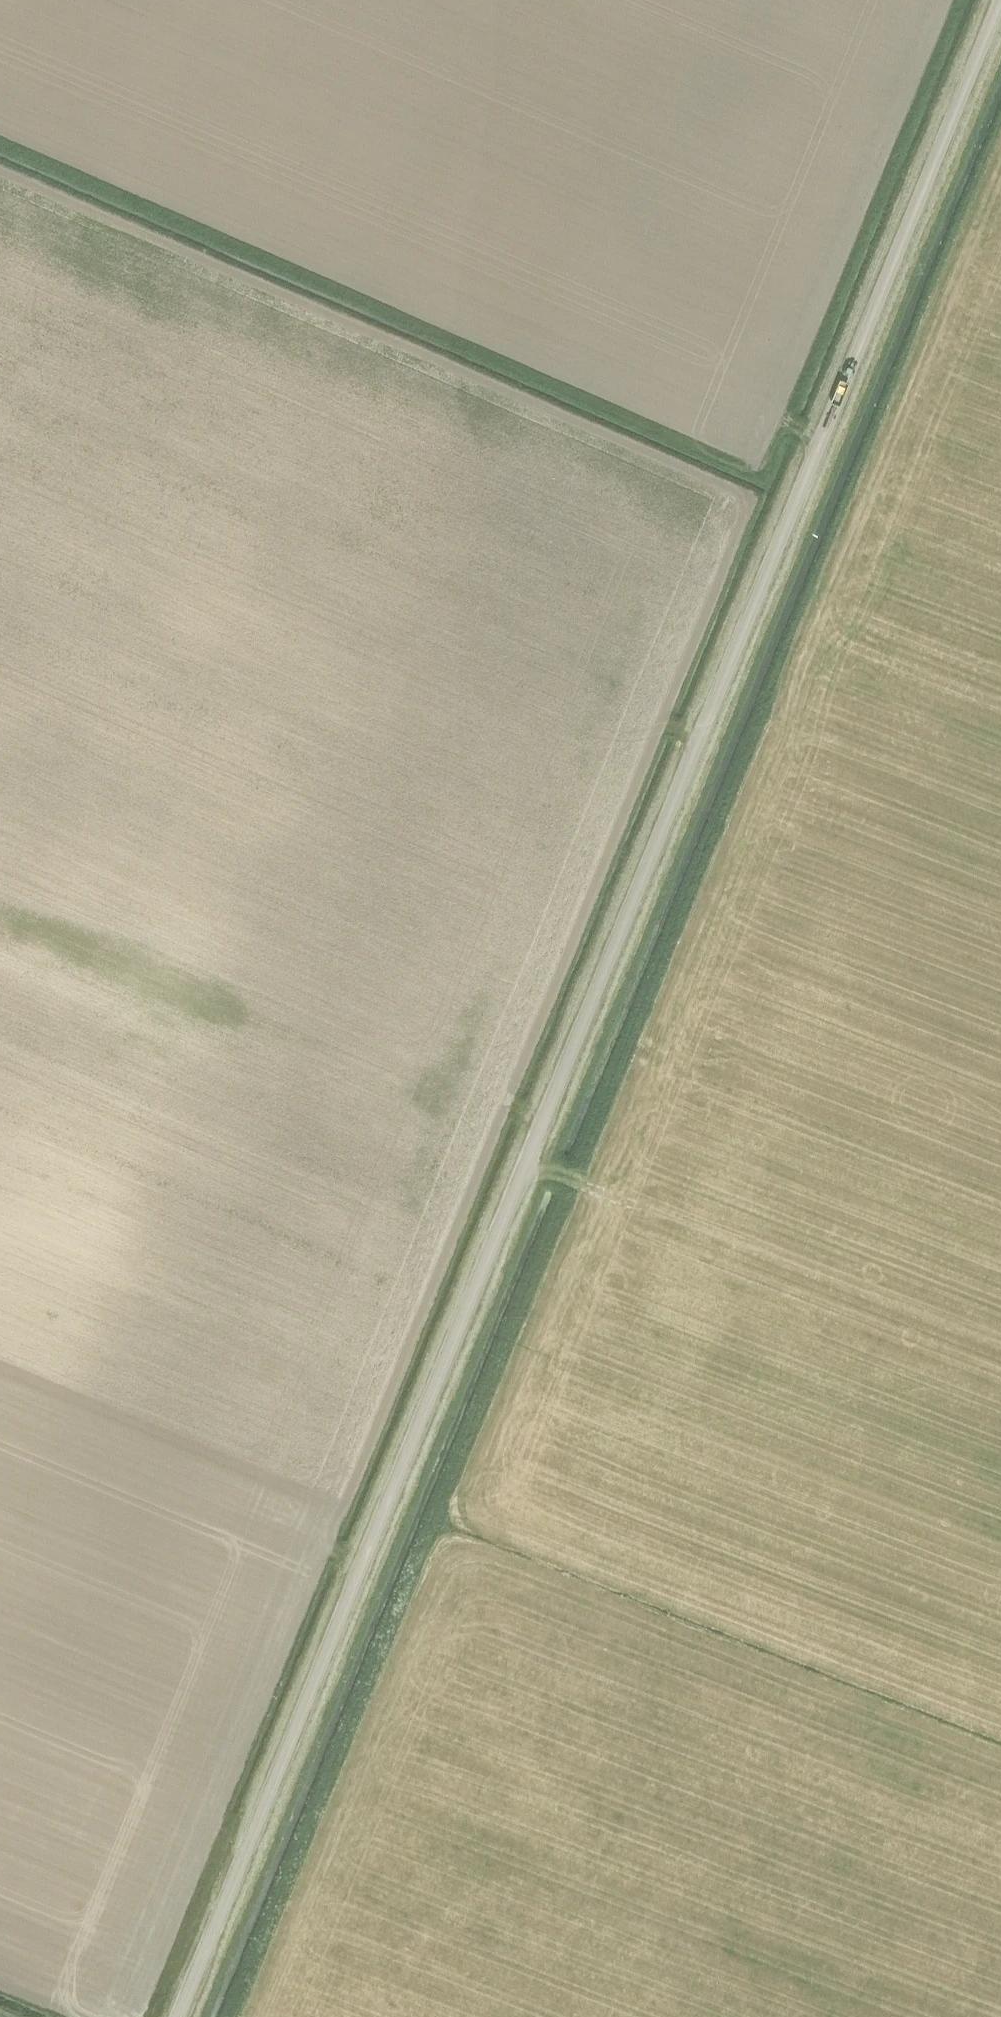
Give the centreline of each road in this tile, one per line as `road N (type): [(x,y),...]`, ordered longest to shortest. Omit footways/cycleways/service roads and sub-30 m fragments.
road 1 (unclassified): [(178,2016),(1000,1)]

